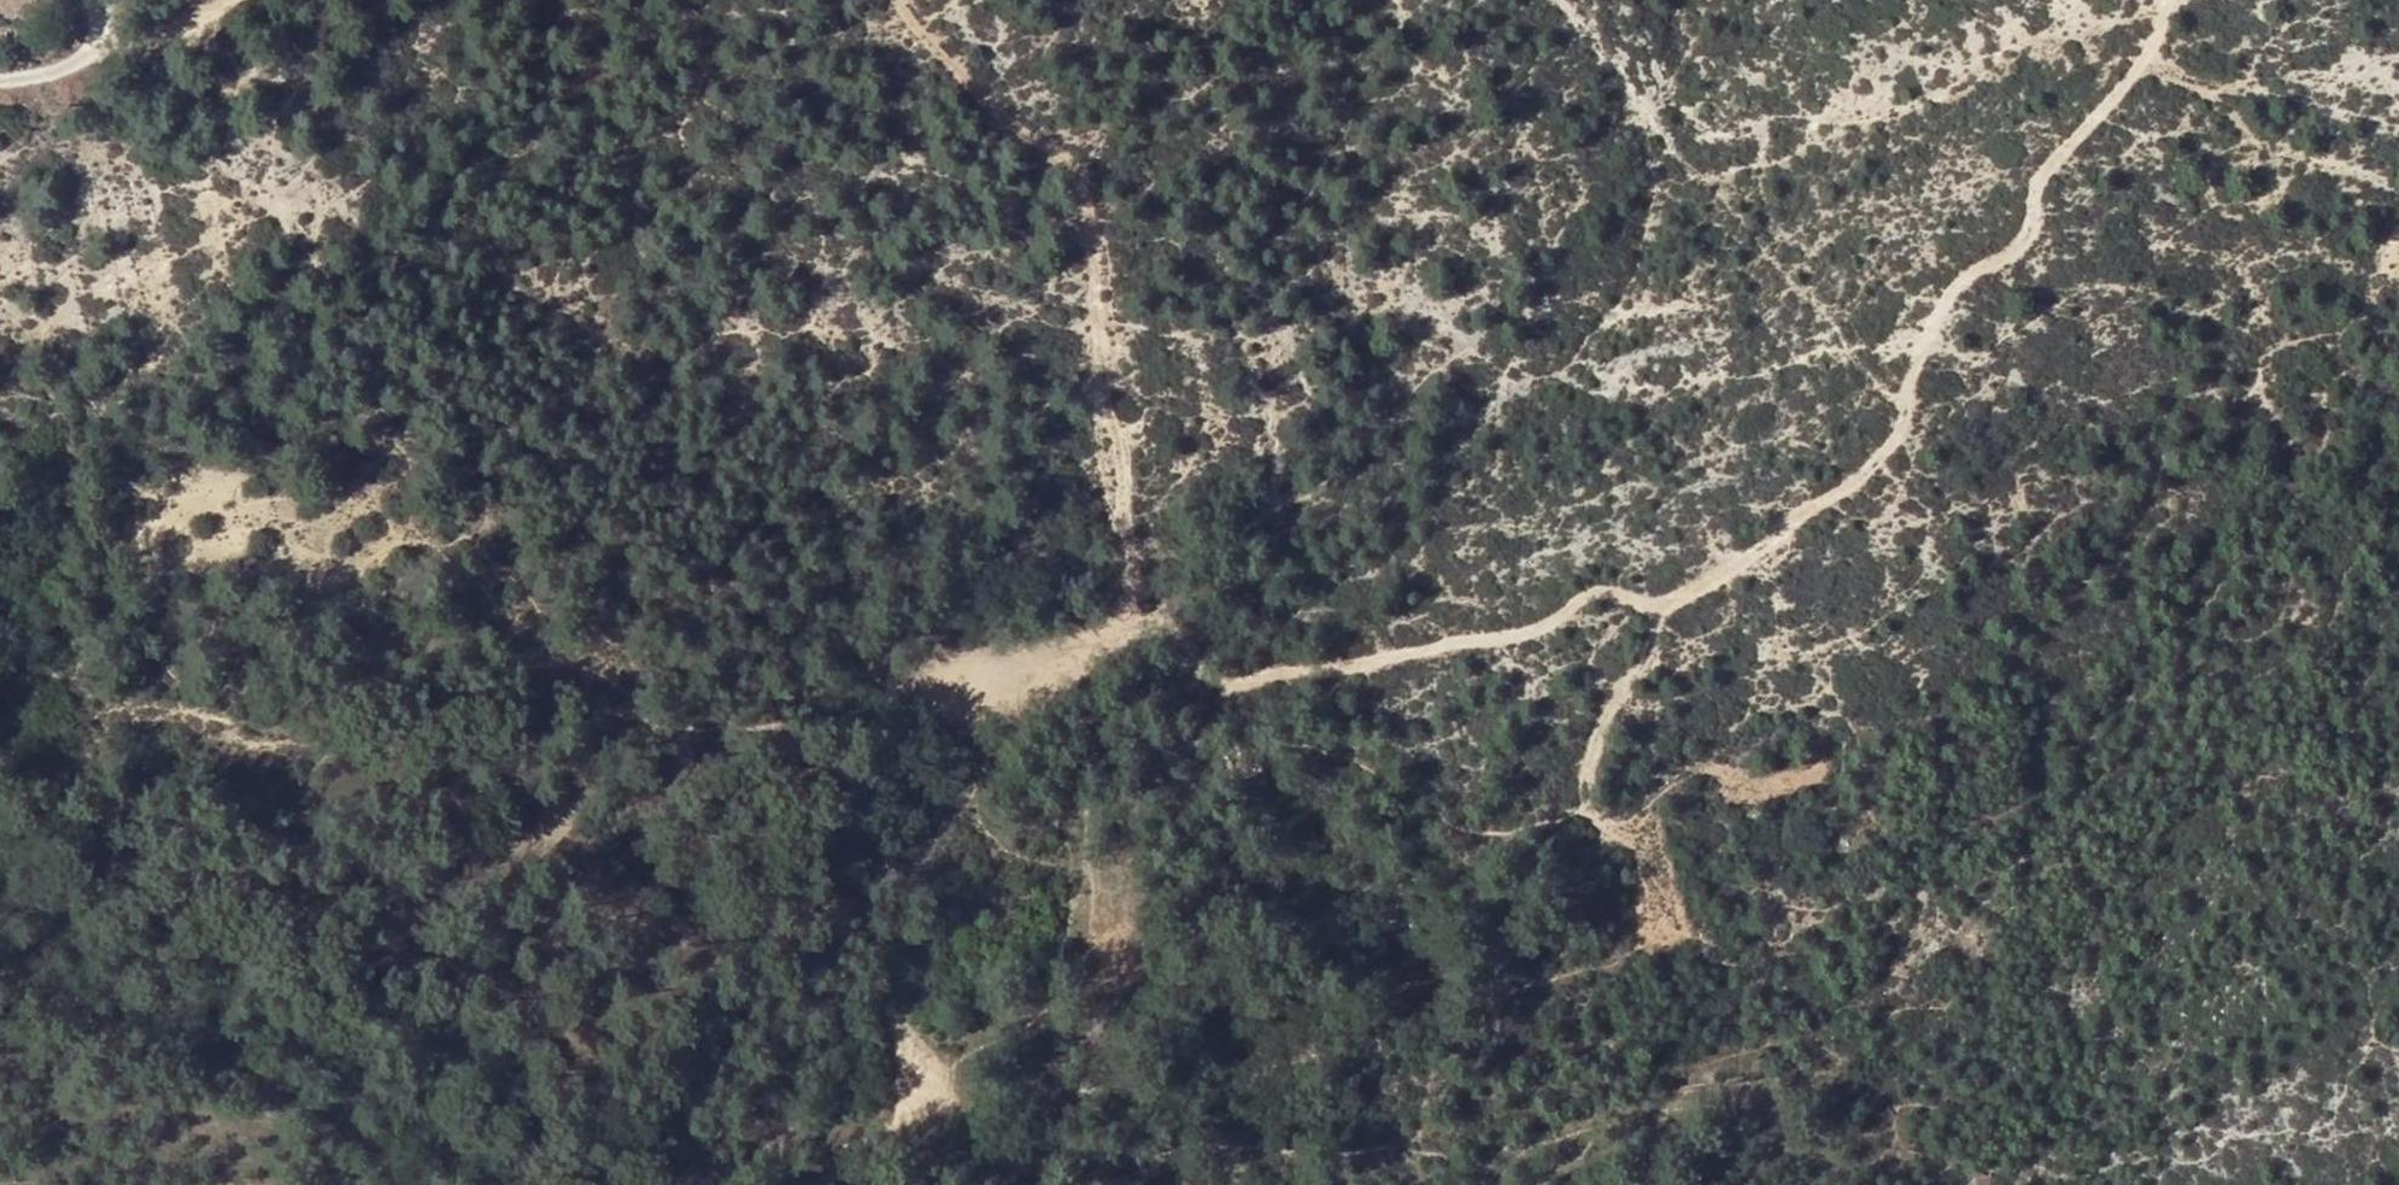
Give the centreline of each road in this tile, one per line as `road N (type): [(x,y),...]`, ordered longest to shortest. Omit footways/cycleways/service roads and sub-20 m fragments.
road 1 (track): [(902,0),(981,93),(1071,159),(1089,183),(1126,510),(1127,600),(1112,617)]
road 2 (track): [(856,1184),(914,1108),(871,928),(874,890),(884,851),(984,729),(975,691)]
road 3 (track): [(0,78),(79,64),(190,0)]

